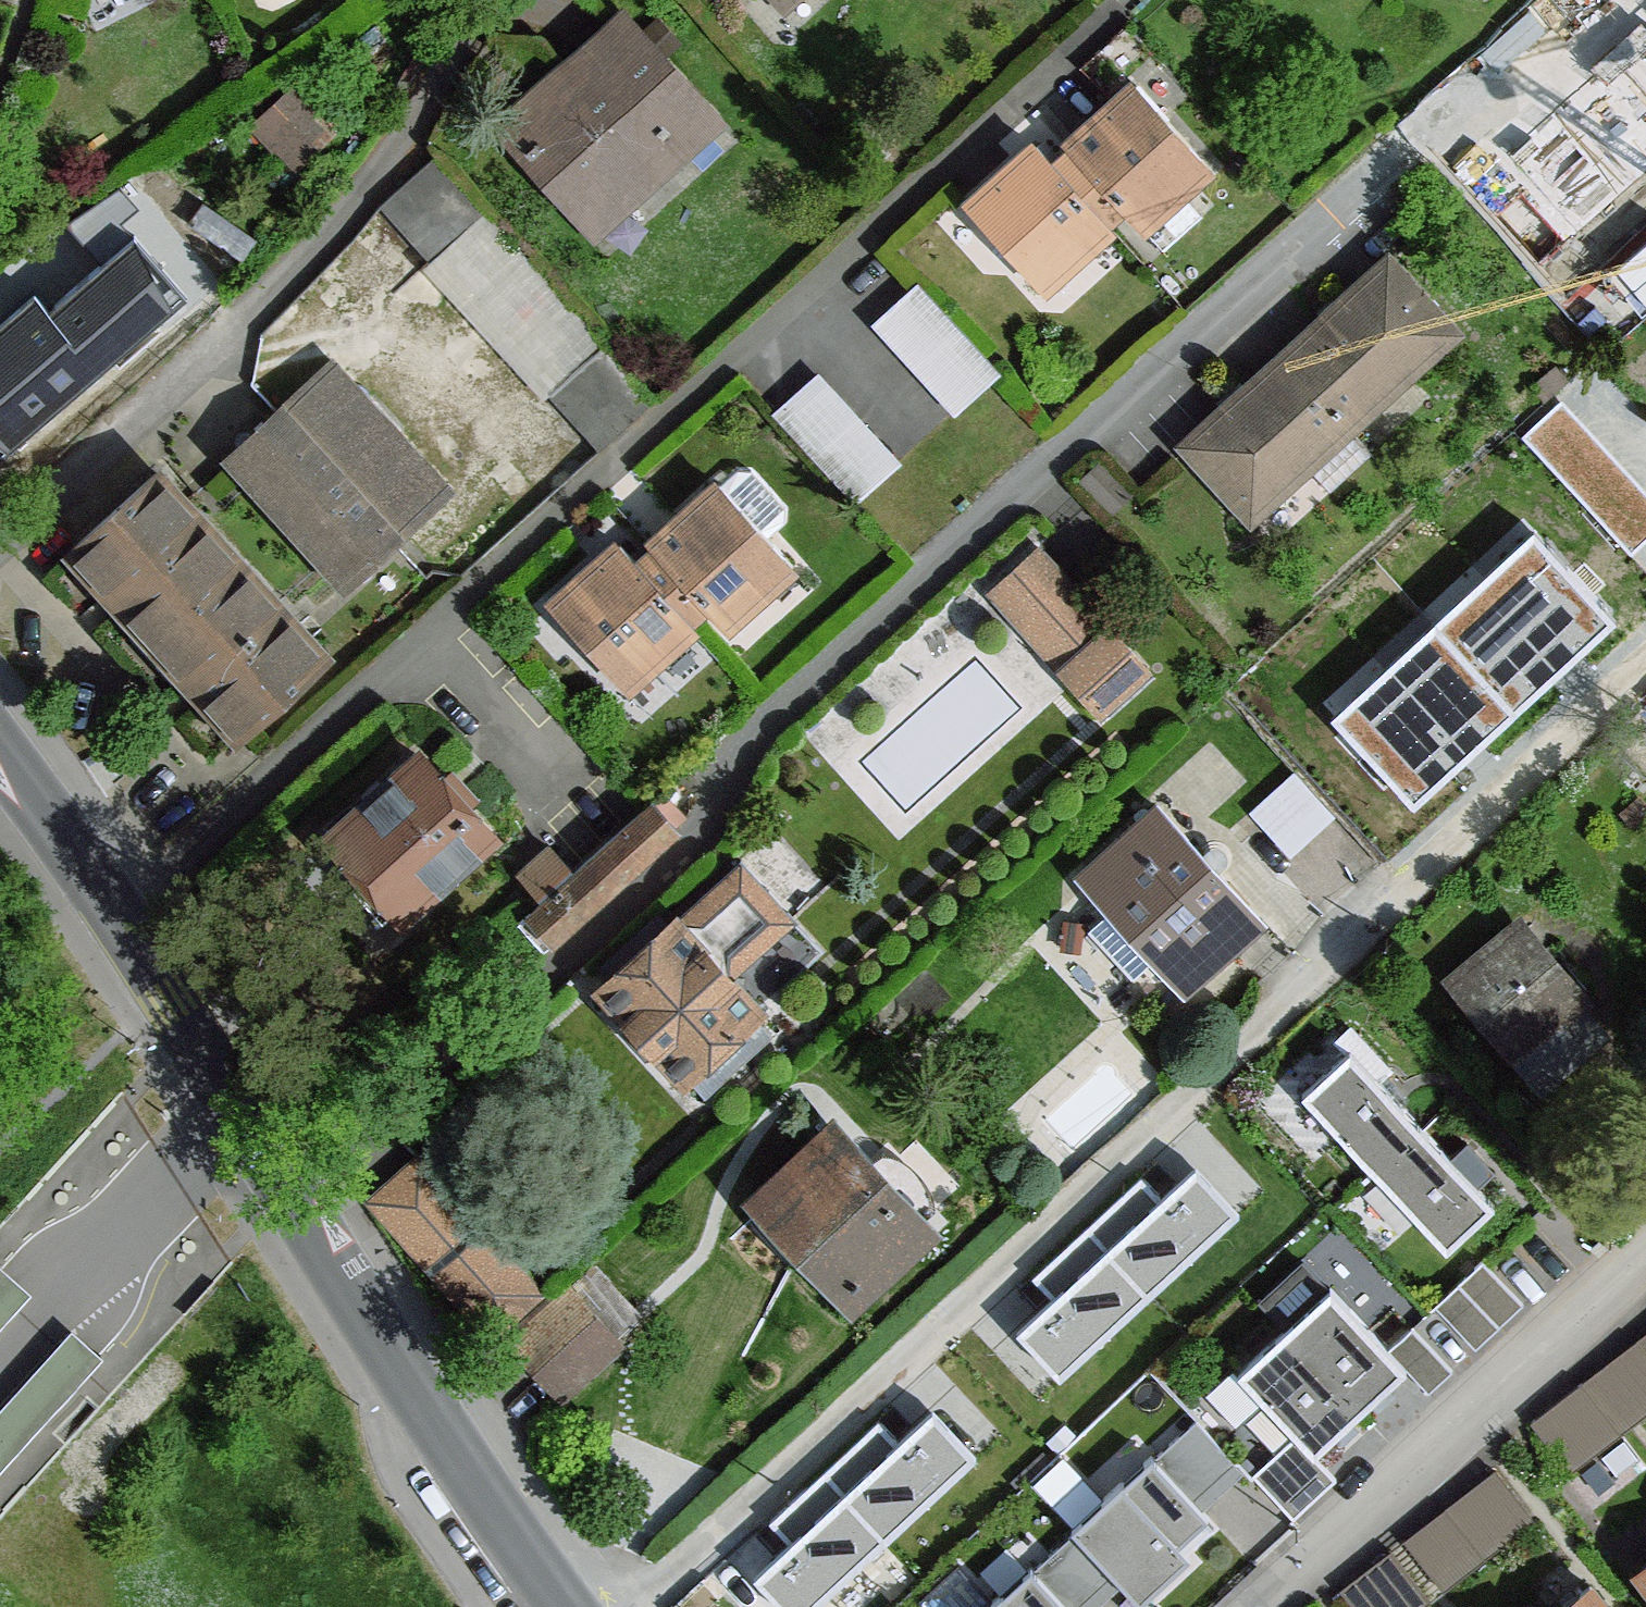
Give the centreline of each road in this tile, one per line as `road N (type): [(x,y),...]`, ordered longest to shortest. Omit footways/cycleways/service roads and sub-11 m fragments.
road 1 (residential): [(302,1209),(716,824),(765,719),(1396,147)]
road 2 (residential): [(635,1606),(1645,670)]
road 3 (residential): [(119,910),(1110,17)]
road 4 (residential): [(0,548),(333,224),(406,133),(490,0)]
road 5 (residential): [(1254,1606),(1645,1250)]
road 6 (residential): [(567,1606),(451,1444),(302,1209)]
road 7 (residential): [(251,1122),(211,1147),(0,1367)]
road 8 (residential): [(251,1122),(119,910)]
road 9 (residential): [(119,910),(0,748)]

